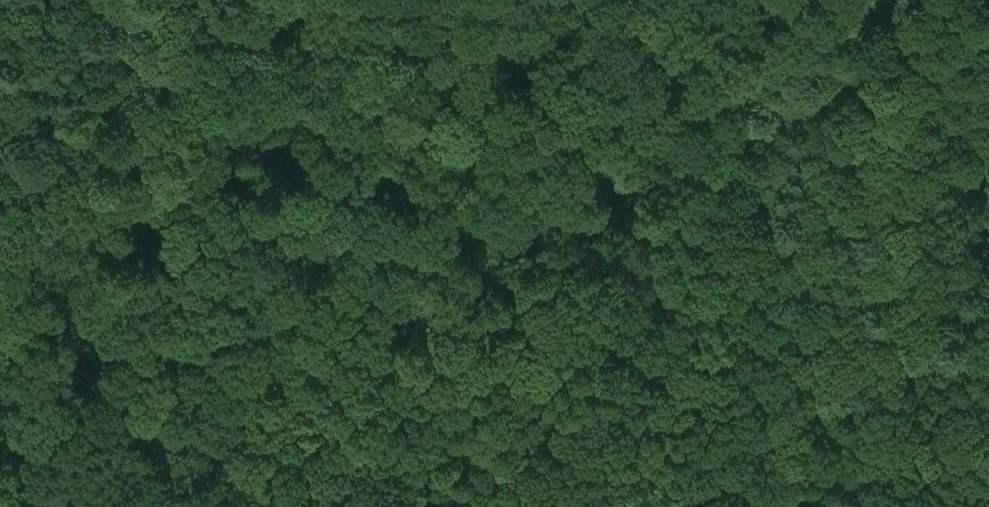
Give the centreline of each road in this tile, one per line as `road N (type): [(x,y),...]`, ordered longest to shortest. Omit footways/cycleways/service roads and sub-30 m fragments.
road 1 (track): [(988,156),(955,0)]

